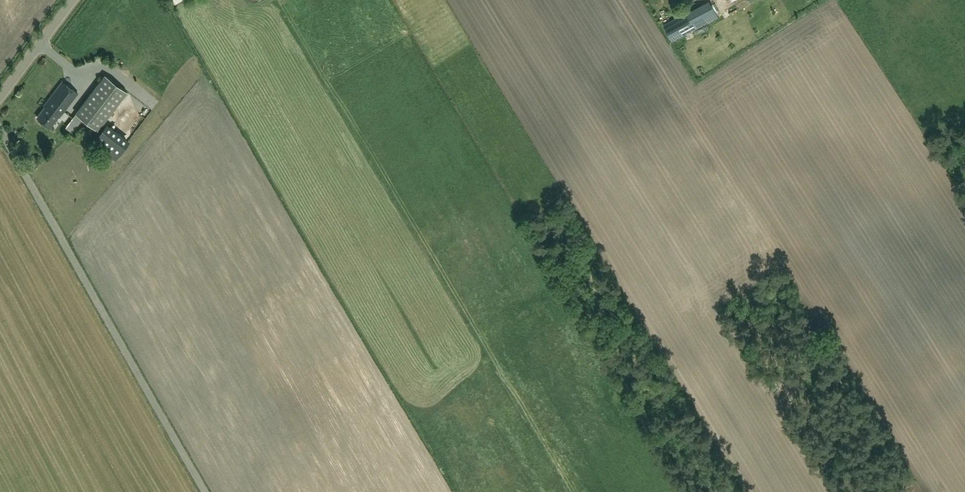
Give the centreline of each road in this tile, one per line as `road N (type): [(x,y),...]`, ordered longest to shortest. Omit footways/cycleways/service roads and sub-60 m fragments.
road 1 (unclassified): [(0,97),(73,0)]

